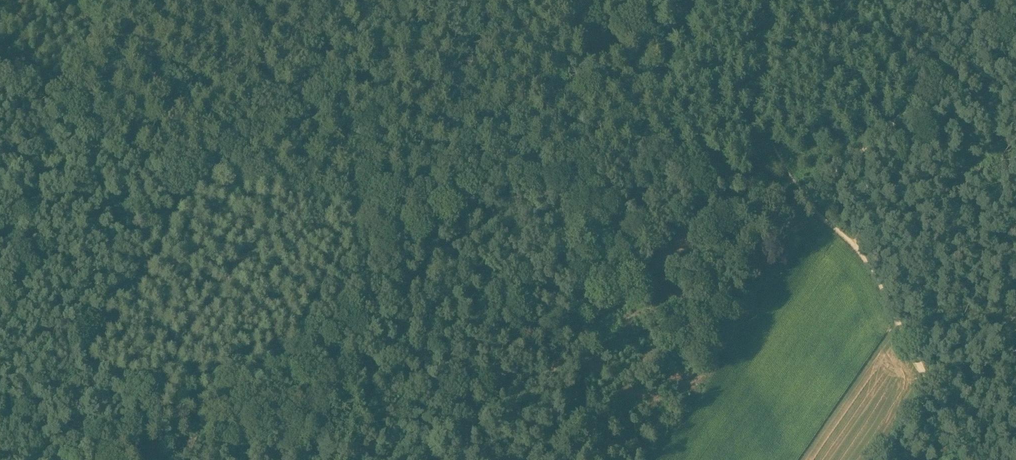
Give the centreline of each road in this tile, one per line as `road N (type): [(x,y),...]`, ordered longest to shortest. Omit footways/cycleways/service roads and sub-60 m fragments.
road 1 (track): [(807,203),(851,226),(870,251),(972,459)]
road 2 (track): [(1015,19),(807,203)]

